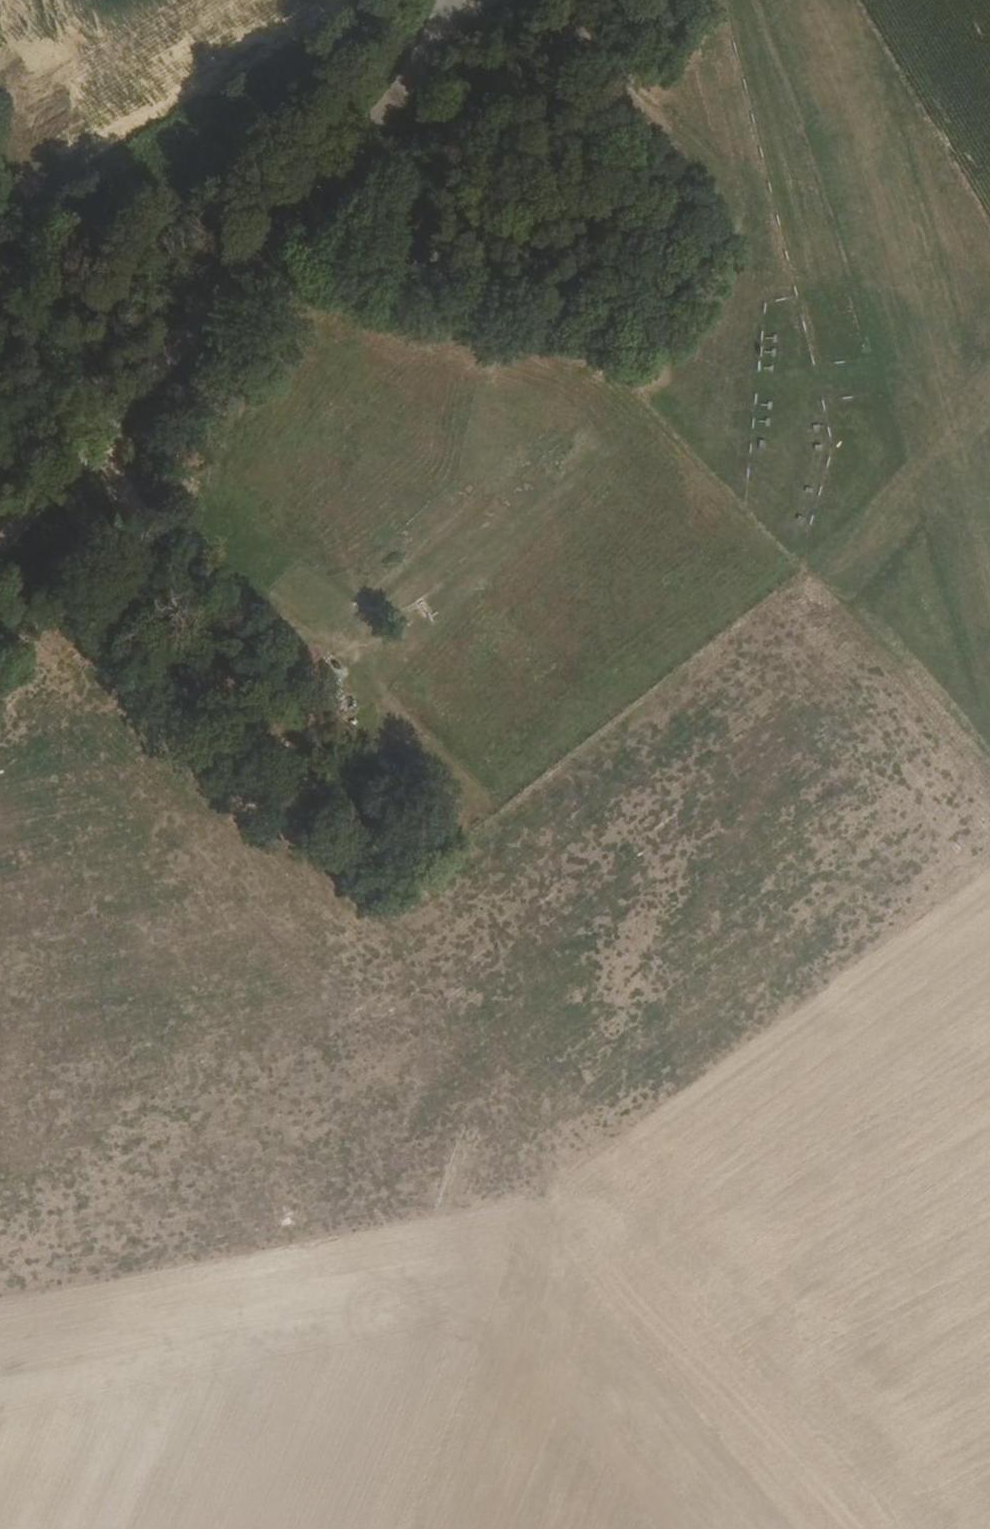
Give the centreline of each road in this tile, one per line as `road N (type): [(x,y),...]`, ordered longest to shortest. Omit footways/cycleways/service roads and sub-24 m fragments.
road 1 (unclassified): [(0,559),(304,256),(434,62),(453,0)]

